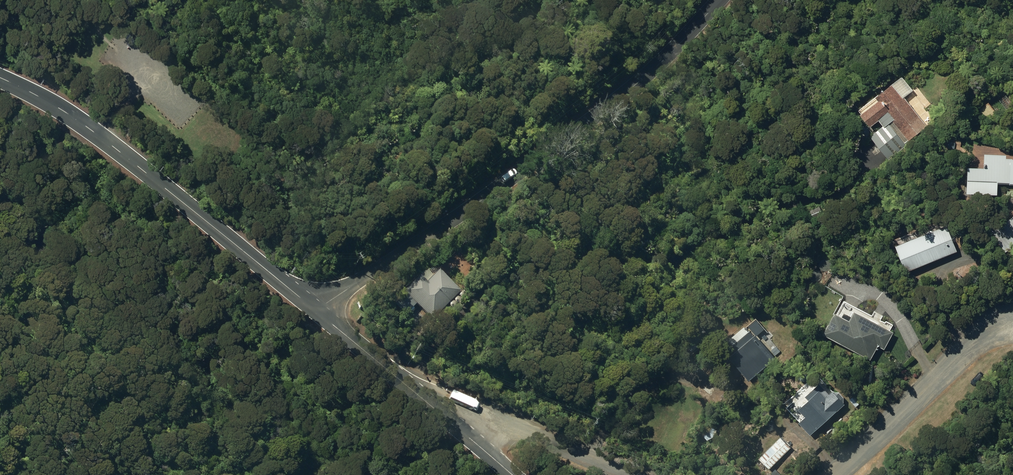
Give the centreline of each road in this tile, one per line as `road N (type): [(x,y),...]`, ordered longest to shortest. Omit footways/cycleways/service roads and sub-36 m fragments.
road 1 (residential): [(316,310),(519,176),(650,74),(721,0)]
road 2 (tertiary): [(0,73),(75,110),(316,310)]
road 3 (residential): [(1012,318),(968,341),(839,474)]
road 4 (residential): [(637,474),(523,429),(442,415)]
road 5 (tertiary): [(316,310),(442,415)]

